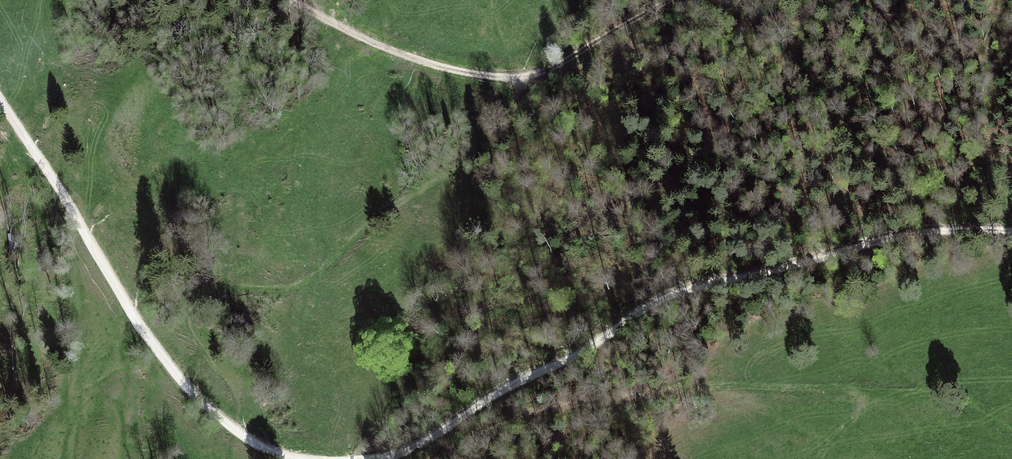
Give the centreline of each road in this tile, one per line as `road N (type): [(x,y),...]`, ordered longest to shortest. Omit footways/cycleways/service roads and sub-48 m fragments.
road 1 (track): [(378,458),(688,288),(900,232),(1011,230)]
road 2 (track): [(435,458),(545,410),(714,383),(949,394),(1003,425)]
road 3 (track): [(200,347),(188,324),(197,300),(308,282),(376,217),(453,175),(509,130),(517,96),(492,0)]
road 4 (track): [(0,103),(169,365),(237,432),(290,458)]
road 5 (track): [(672,0),(530,80),(432,66),(351,34),(296,0)]
road 6 (track): [(268,451),(200,347)]

